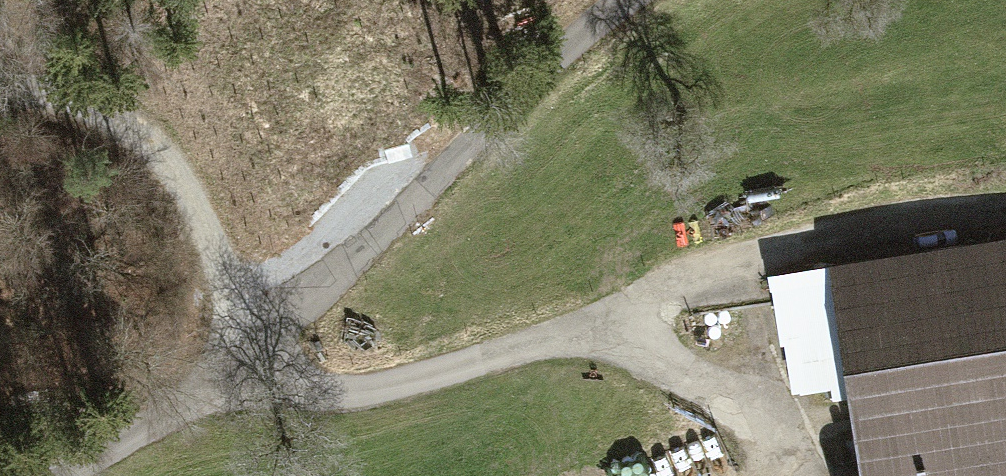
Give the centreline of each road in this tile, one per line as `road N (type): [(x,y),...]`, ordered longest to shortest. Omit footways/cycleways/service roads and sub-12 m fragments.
road 1 (residential): [(260,338),(294,389),(348,397),(568,339),(732,269),(943,219),(1005,221)]
road 2 (unclassified): [(260,338),(615,0)]
road 3 (track): [(0,97),(103,115),(181,191),(260,338)]
road 4 (unclassified): [(74,475),(260,338)]

